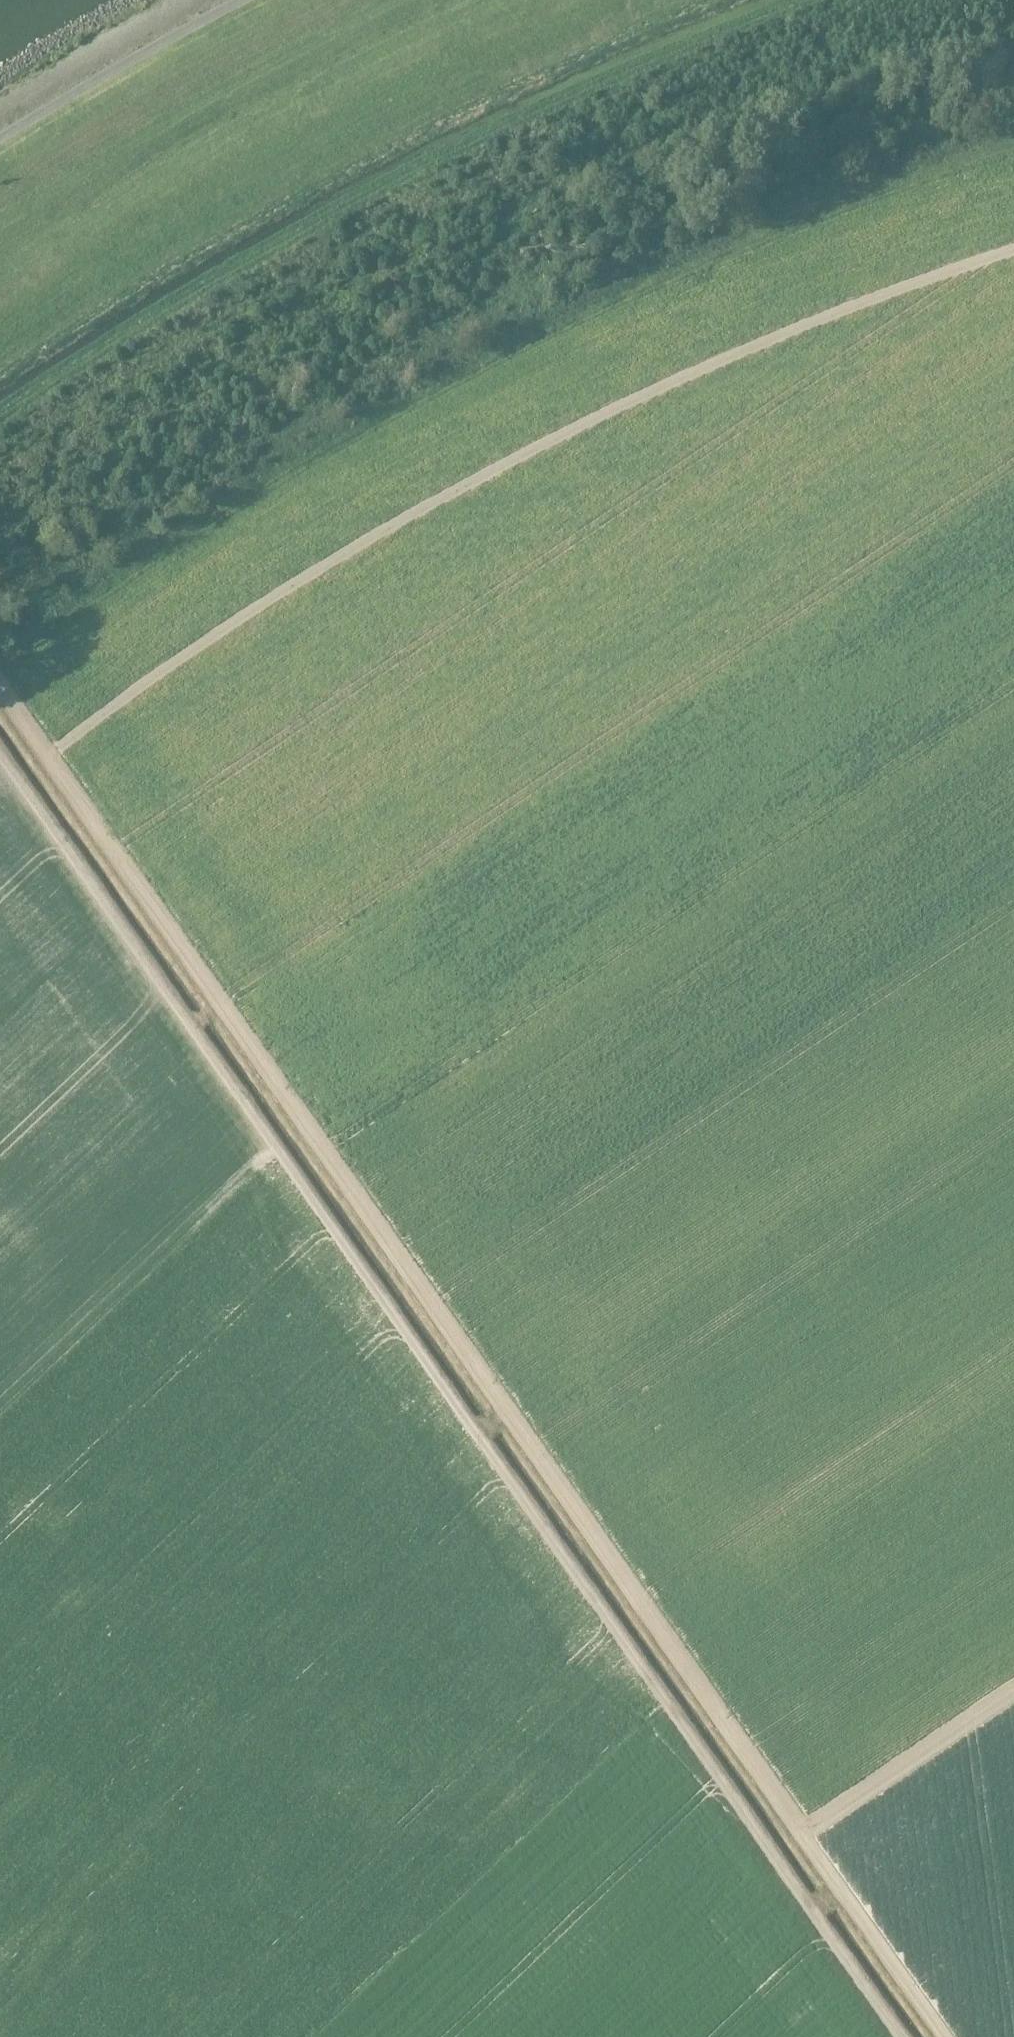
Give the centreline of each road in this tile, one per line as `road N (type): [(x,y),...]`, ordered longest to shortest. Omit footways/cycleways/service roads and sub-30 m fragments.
road 1 (unclassified): [(0,136),(239,0)]

